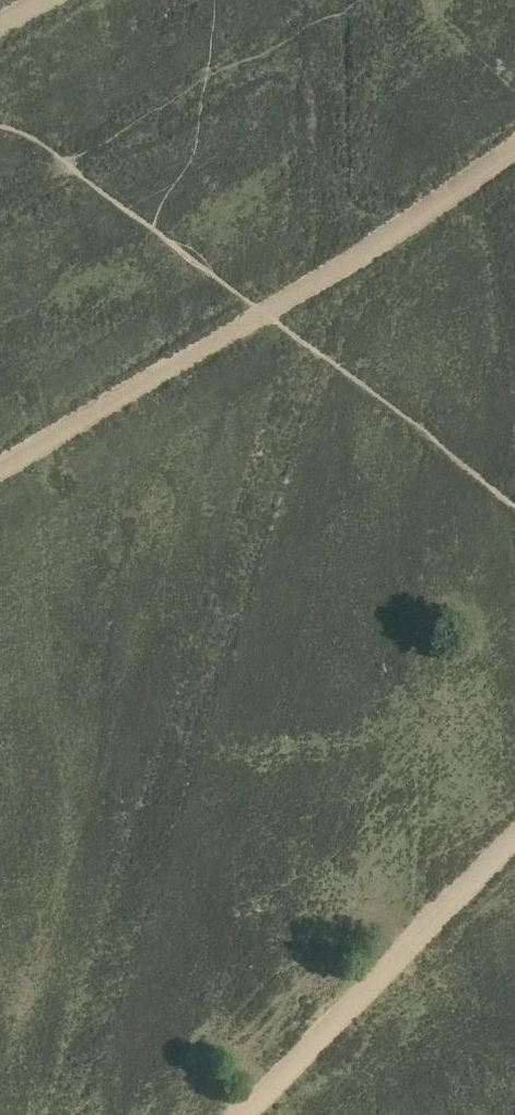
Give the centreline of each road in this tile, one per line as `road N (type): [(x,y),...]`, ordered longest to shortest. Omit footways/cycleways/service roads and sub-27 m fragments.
road 1 (track): [(514,145),(370,250),(0,466)]
road 2 (track): [(238,1114),(514,847)]

